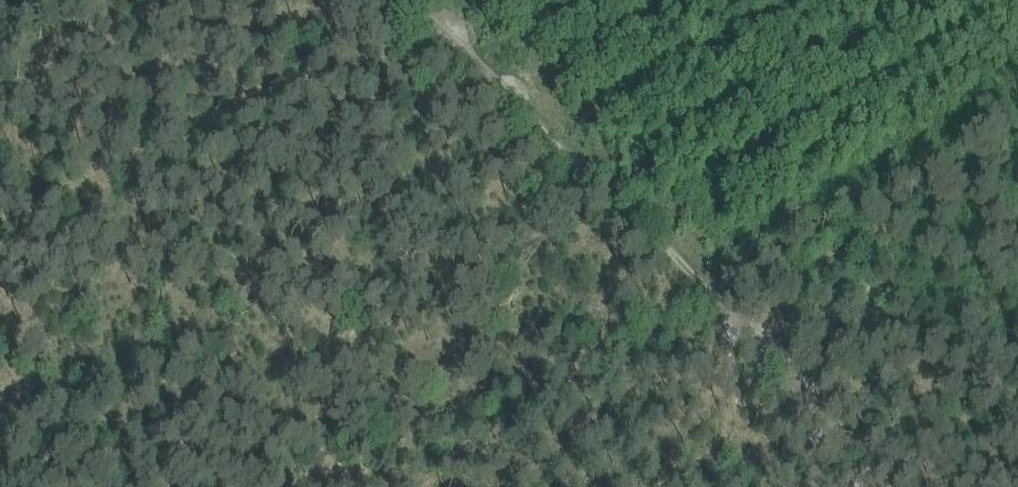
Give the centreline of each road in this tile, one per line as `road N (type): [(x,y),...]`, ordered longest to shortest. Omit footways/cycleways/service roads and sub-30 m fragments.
road 1 (track): [(447,0),(891,486)]

